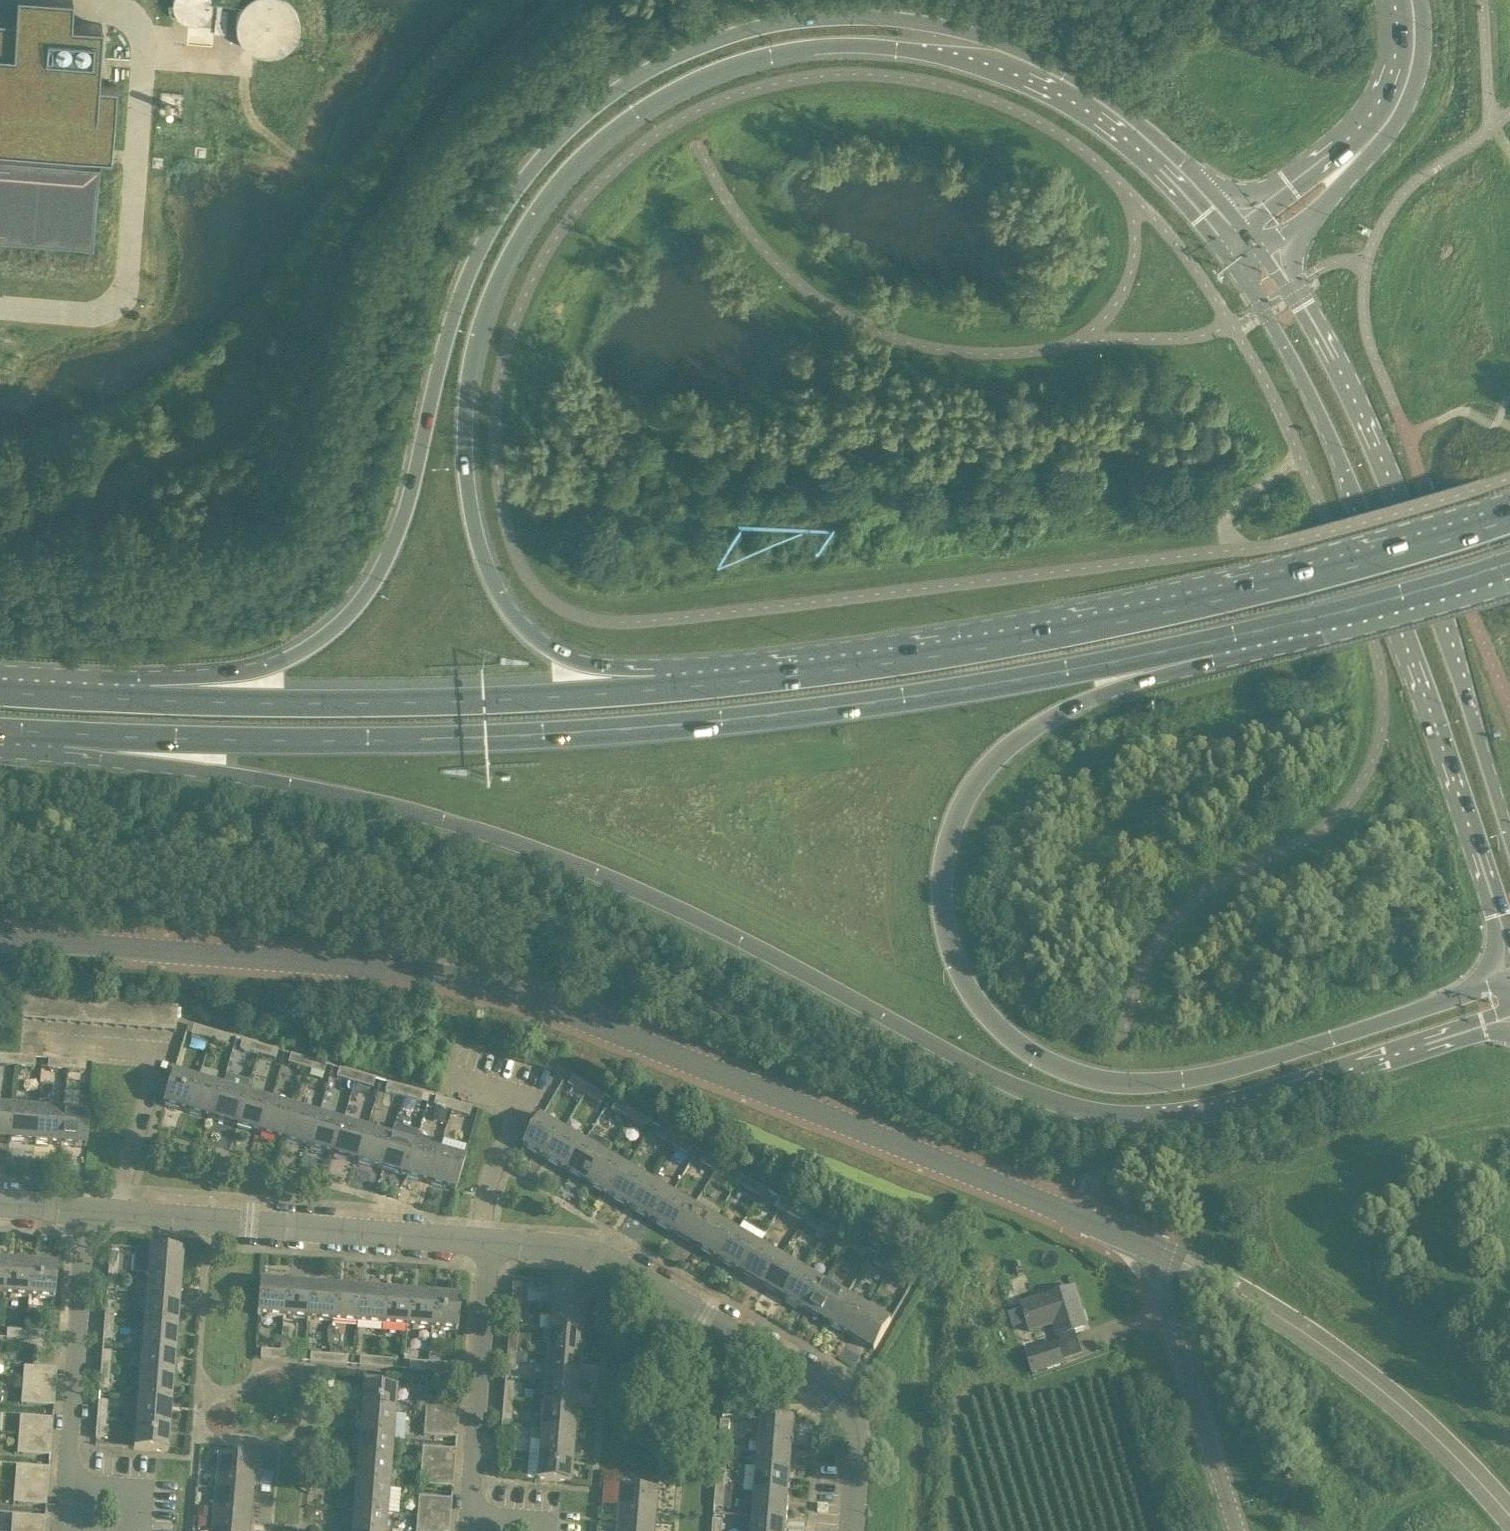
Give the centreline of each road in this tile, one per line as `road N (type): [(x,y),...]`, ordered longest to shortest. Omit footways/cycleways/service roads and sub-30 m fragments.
road 1 (trunk): [(1245,220),(1107,98),(992,39),(888,17),(839,17),(795,20),(701,46),(585,119),(500,223),(444,363),(397,536),(348,609),(269,665),(57,694)]
road 2 (trunk): [(0,736),(352,796),(532,848),(1020,1087),(1093,1109),(1126,1114),(1235,1102),(1509,1018)]
road 3 (trunk): [(739,687),(555,657),(508,613),(484,557),(467,430),(481,342),(525,242),(592,155),(675,97),(741,66),(817,50),(921,55),(1020,81),(1080,109),(1153,163),(1234,259)]
road 4 (trunk): [(0,735),(297,747),(572,738),(921,700),(1265,639)]
road 5 (tertiary): [(0,944),(488,987),(1133,1242)]
road 6 (trunk): [(1509,986),(1180,1088),(1141,1088),(1067,1071),(1039,1057),(973,991),(942,916),(943,859),(992,768),(1069,715),(1221,668),(1265,639)]
road 7 (trunk): [(1509,524),(1116,628),(739,687)]
road 8 (secondary): [(1234,259),(1328,433),(1509,940)]
road 9 (trunk): [(739,687),(433,702),(57,694)]
road 10 (secondary): [(1509,840),(1394,499),(1306,309),(1270,255)]
road 11 (residential): [(854,1530),(853,1423),(808,1371),(602,1255),(491,1247)]
road 12 (residential): [(491,1247),(112,1218)]
road 13 (unclassified): [(1237,1530),(1162,1298),(1133,1242)]
road 14 (residential): [(112,1218),(159,1056),(38,1042)]
road 15 (residential): [(475,1521),(491,1247)]
road 16 (residential): [(72,1487),(88,1216)]
road 17 (trunk): [(1265,639),(1509,571)]
road 18 (residential): [(491,1247),(488,1193),(527,1104),(457,1078)]
road 19 (tertiary): [(1339,170),(1392,94),(1403,47),(1402,0)]

